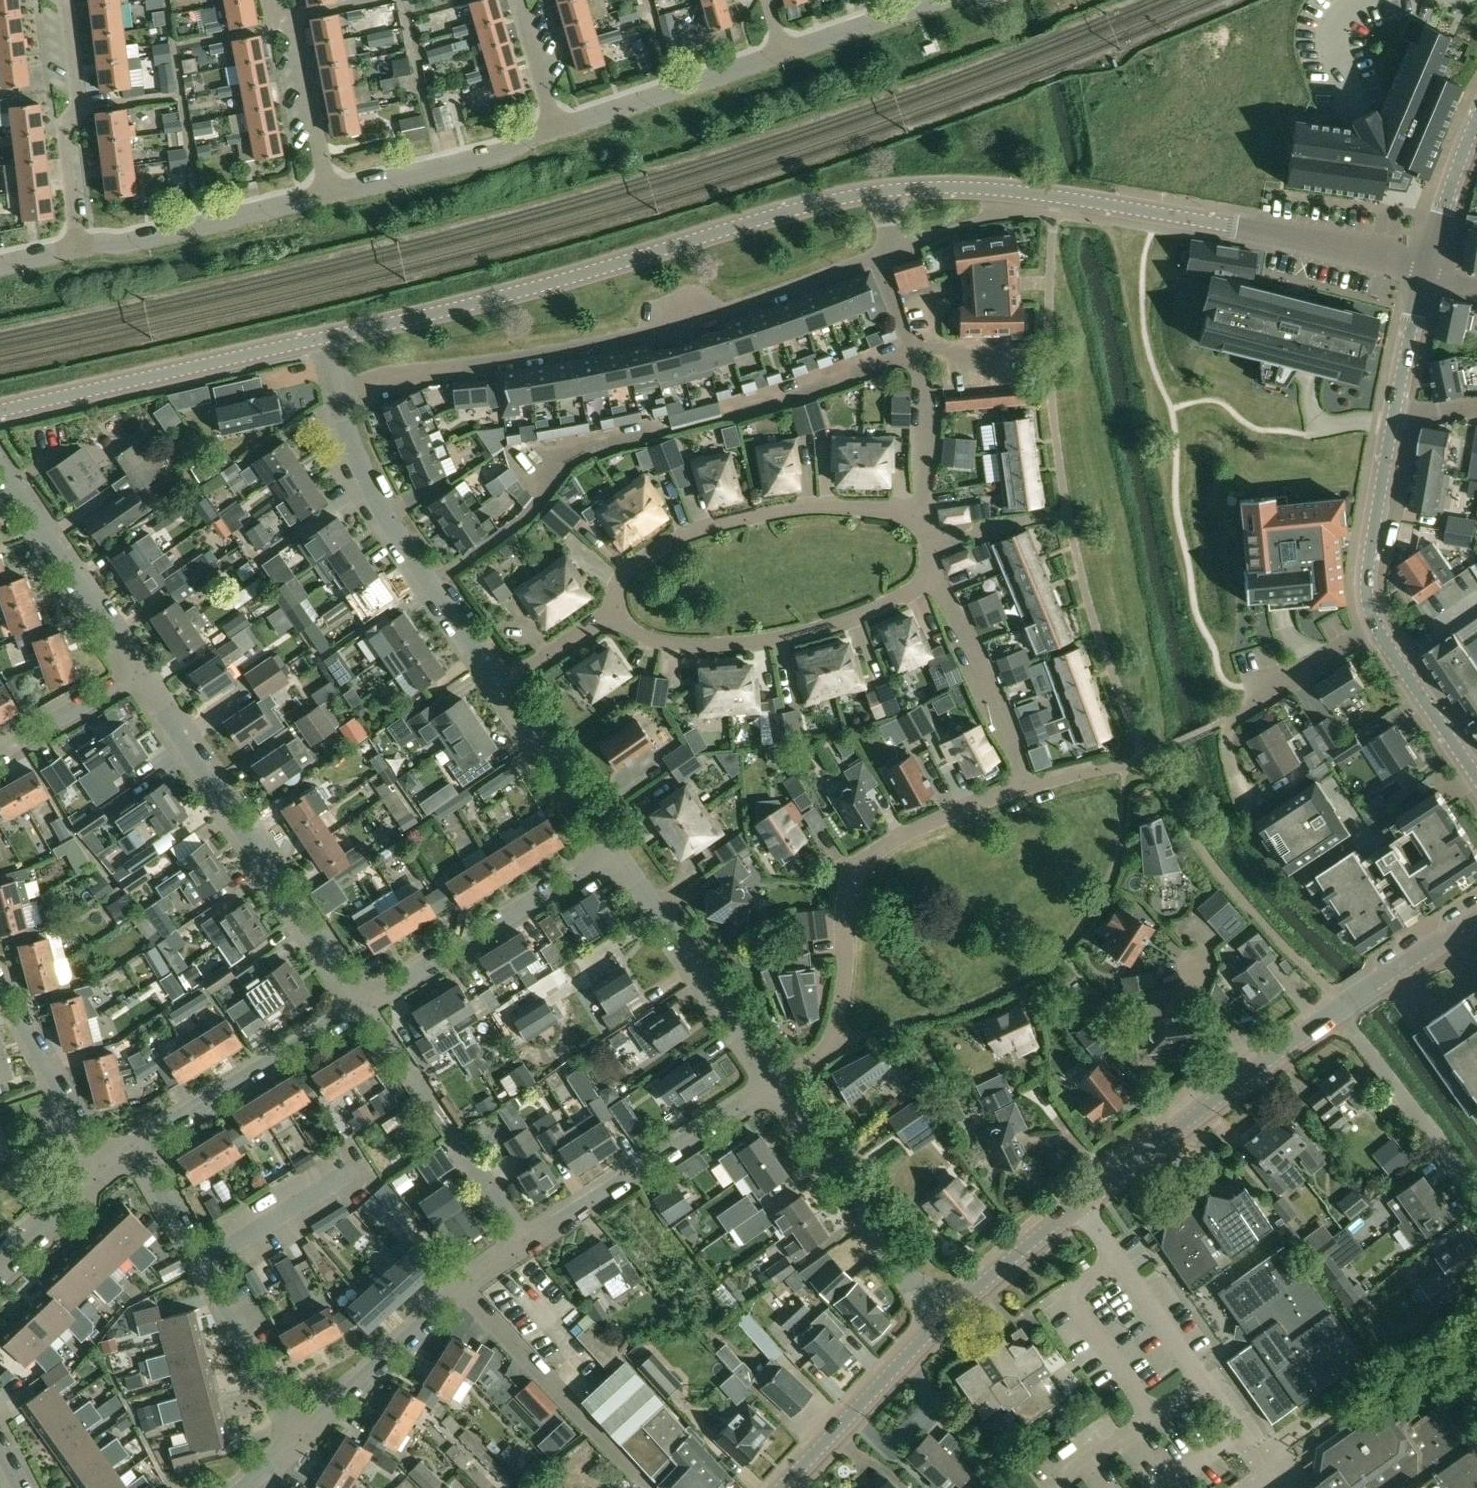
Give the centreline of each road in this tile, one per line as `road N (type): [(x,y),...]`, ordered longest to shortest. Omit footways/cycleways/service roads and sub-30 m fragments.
road 1 (tertiary): [(886,190),(325,337)]
road 2 (residential): [(338,386),(671,331),(876,260)]
road 3 (tertiary): [(1427,260),(1054,196),(886,190)]
road 4 (residential): [(774,1082),(834,1038),(848,896),(868,858),(916,828),(1026,787)]
road 5 (residential): [(361,1004),(139,675)]
road 6 (residential): [(616,613),(628,570),(698,530),(833,507),(920,521)]
road 7 (residential): [(503,688),(387,518),(357,456),(338,386)]
road 8 (residential): [(616,613),(666,643),(763,641),(848,617),(932,575)]
road 9 (residential): [(301,1436),(133,1146)]
road 10 (tertiary): [(325,337),(0,410)]
road 11 (tertiary): [(1081,1204),(1340,1008)]
road 12 (residential): [(361,1004),(617,852)]
road 13 (residential): [(301,1436),(438,1306),(525,1242)]
road 14 (residential): [(525,1242),(774,1082)]
road 15 (residential): [(525,1242),(361,1004)]
road 16 (residential): [(937,1320),(774,1082)]
road 17 (residential): [(774,1082),(617,852)]
road 18 (residential): [(920,521),(920,382),(876,260)]
road 19 (residential): [(133,1146),(361,1004)]
road 20 (residential): [(77,248),(329,195)]
road 21 (residential): [(77,248),(62,129),(79,108),(65,0)]
road 22 (residential): [(139,675),(0,465)]
road 23 (residential): [(555,128),(782,52)]
road 24 (residential): [(329,195),(501,152),(555,128)]
road 25 (residential): [(1476,1201),(1340,1008)]
road 26 (residential): [(1026,787),(987,676),(932,575)]
road 27 (tertiary): [(780,1487),(937,1320)]
road 28 (tertiary): [(1377,627),(1367,586),(1395,412)]
road 29 (residential): [(269,0),(271,11),(296,27),(329,195)]
road 30 (residential): [(103,1170),(0,990)]
road 31 (residential): [(1153,1417),(1076,1301),(1081,1285),(1118,1260)]
road 32 (residential): [(617,852),(503,688)]
road 33 (tertiary): [(937,1320),(1081,1204)]
road 34 (tertiary): [(1476,777),(1377,627)]
road 35 (residential): [(1377,627),(1233,716)]
road 36 (residential): [(782,52),(937,0)]
road 37 (tertiary): [(1340,1008),(1476,919)]
road 38 (residential): [(0,752),(139,675)]
road 39 (residential): [(1202,1382),(1230,1433),(1158,1487)]
road 40 (residential): [(1118,1260),(1202,1382)]
road 41 (tertiary): [(1427,260),(1476,121)]
road 42 (residential): [(0,1264),(103,1170)]
road 43 (tertiary): [(1395,412),(1422,279)]
road 44 (residential): [(503,688),(616,613)]
road 45 (residential): [(555,128),(517,0)]

